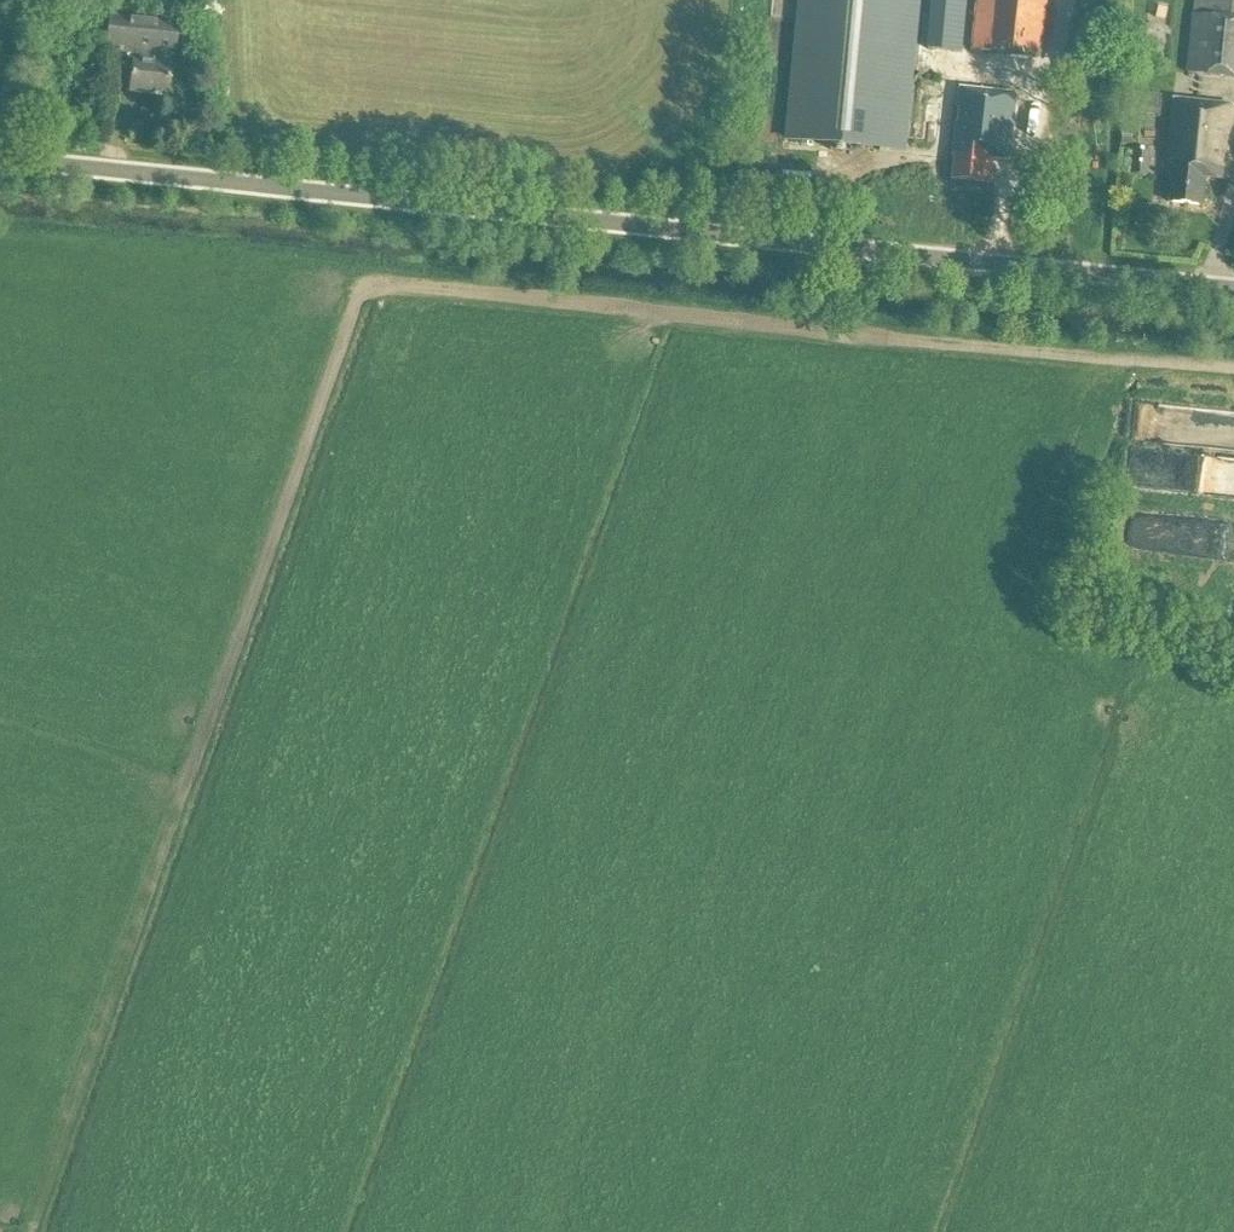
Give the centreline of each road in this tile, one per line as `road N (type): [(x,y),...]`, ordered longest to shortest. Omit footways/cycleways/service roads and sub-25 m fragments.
road 1 (track): [(28,1231),(365,292),(409,285),(1233,372)]
road 2 (unclassified): [(1233,286),(0,158)]

